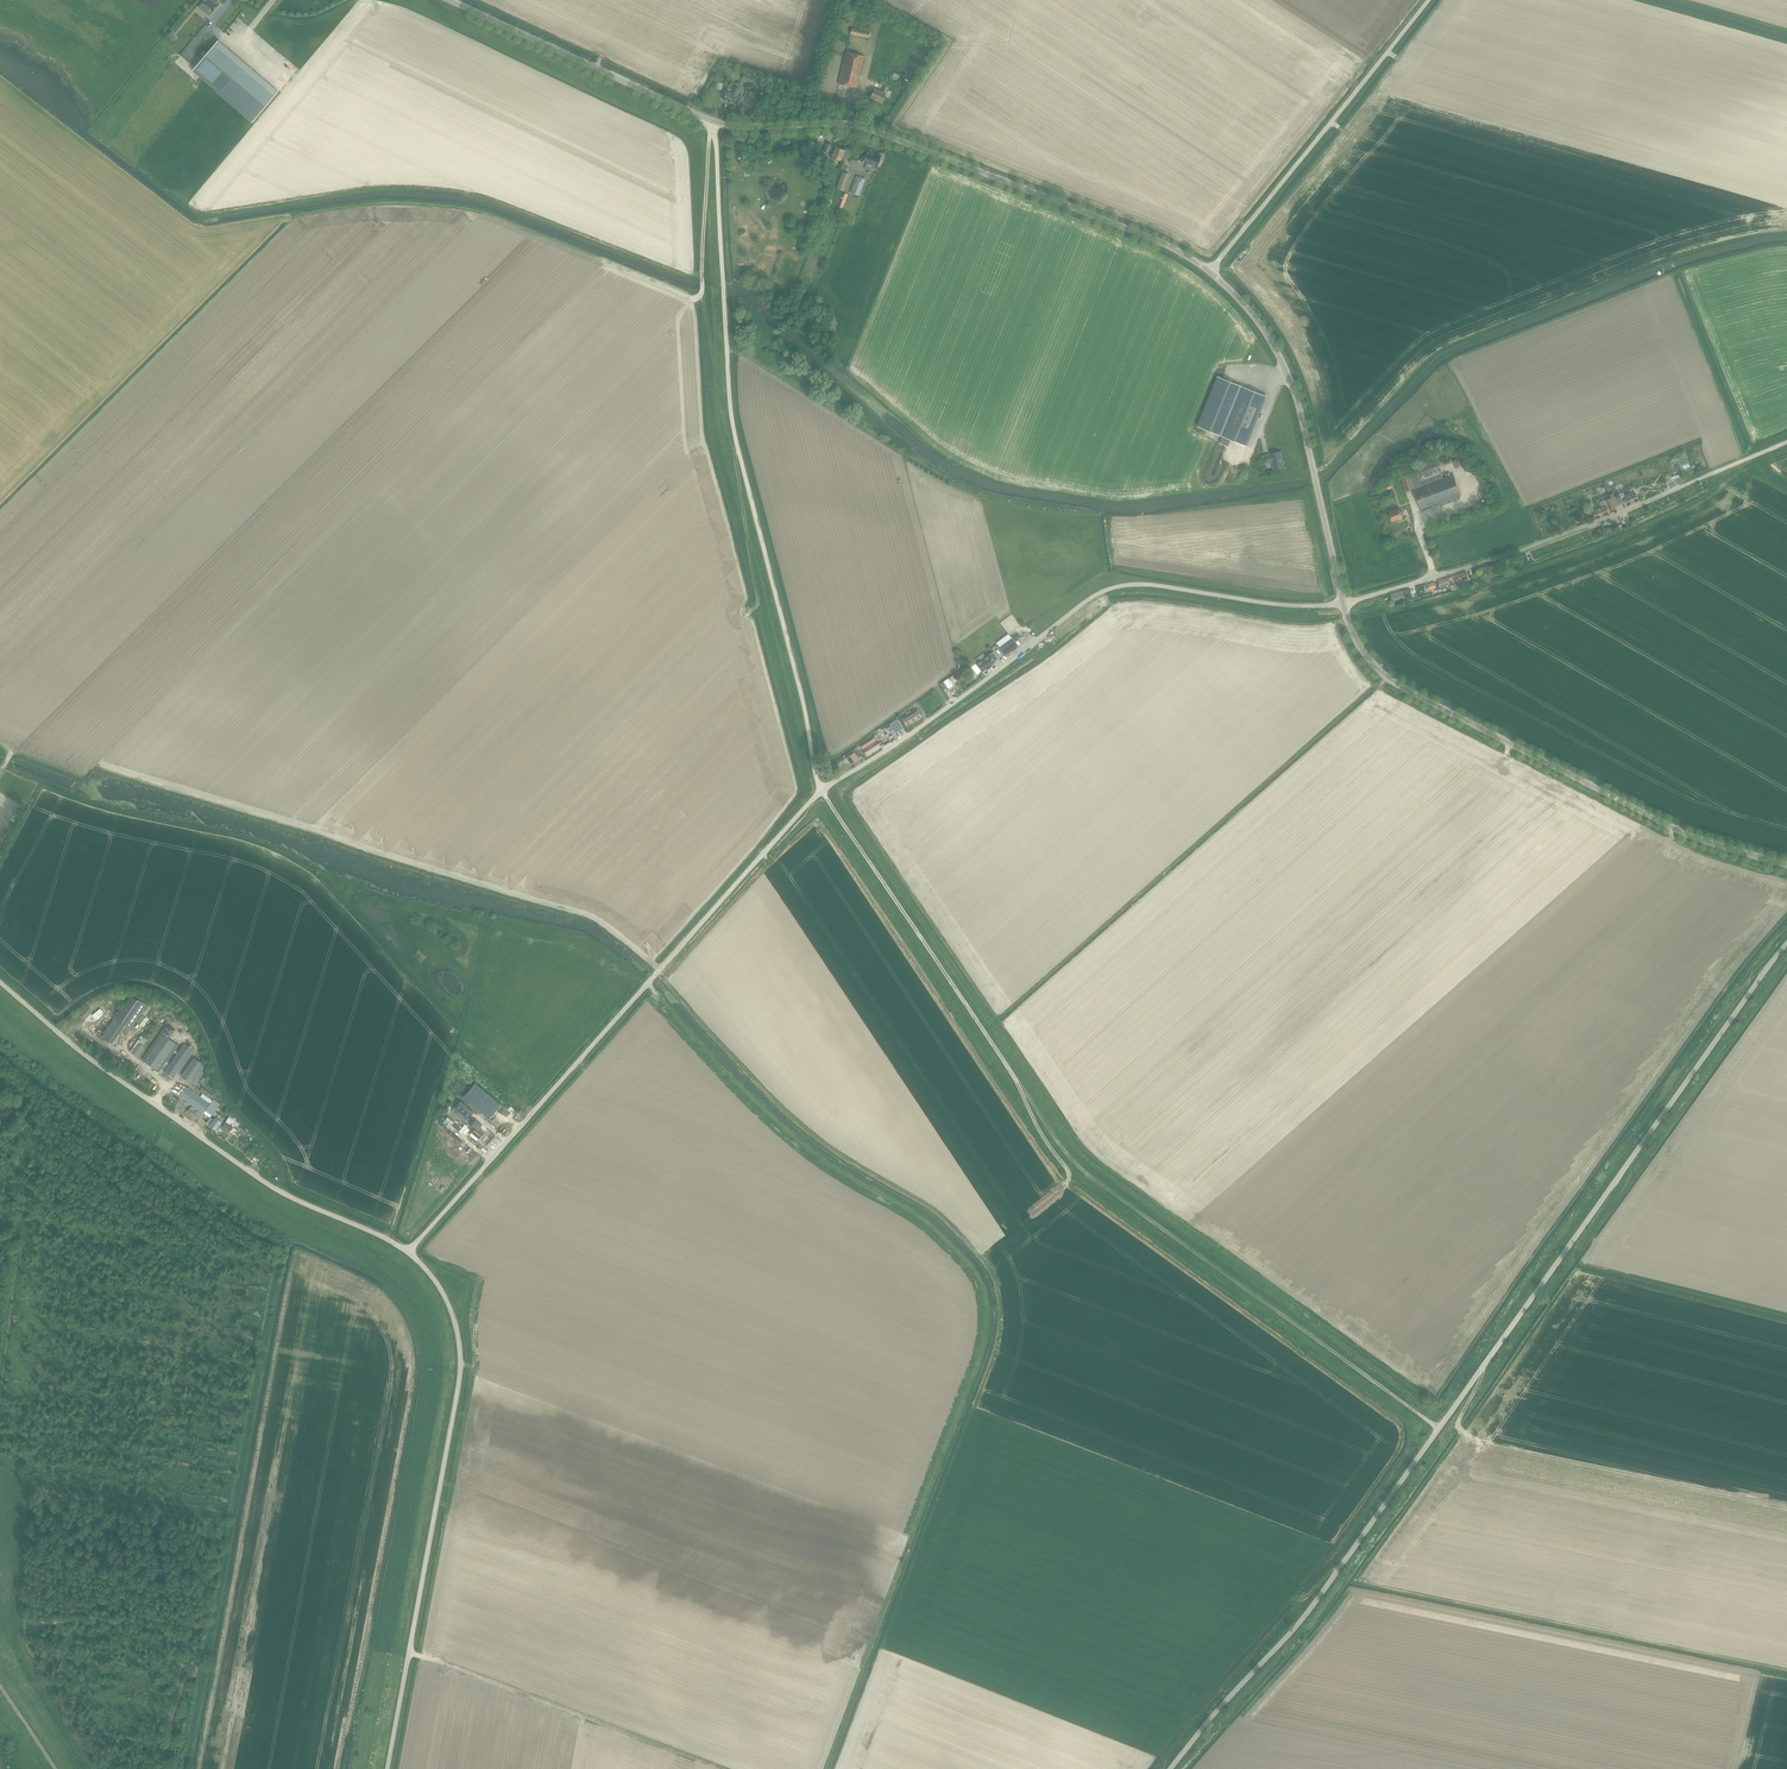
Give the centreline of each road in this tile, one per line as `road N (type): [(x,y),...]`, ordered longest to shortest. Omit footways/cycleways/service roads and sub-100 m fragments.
road 1 (track): [(713,121),(735,438),(822,791),(1071,1160),(1439,1429)]
road 2 (unclassified): [(410,1253),(822,791),(894,747),(1086,602),(1138,584),(1277,604),(1343,603)]
road 3 (unclassified): [(1170,1768),(1311,1607),(1786,943)]
road 4 (tertiary): [(1209,272),(1154,239),(864,128),(713,121),(449,0)]
road 5 (track): [(713,121),(702,289),(695,298),(468,209),(368,206),(287,218)]
road 6 (unclassified): [(387,1768),(461,1363),(445,1298),(410,1253)]
road 7 (tertiary): [(1786,865),(1680,831),(1399,685),(1362,649),(1343,603)]
road 8 (unclassified): [(410,1253),(277,1188),(129,1087),(0,984)]
road 9 (unclassified): [(1343,603),(1484,565),(1786,443)]
road 10 (tertiary): [(1343,603),(1287,374),(1252,314),(1209,272)]
road 11 (unclassified): [(1209,272),(1428,0)]
road 12 (track): [(0,1457),(21,1472),(30,1492),(20,1644),(94,1768)]
road 13 (track): [(183,1768),(226,1554)]
road 14 (track): [(0,1238),(18,1264),(0,1382)]

